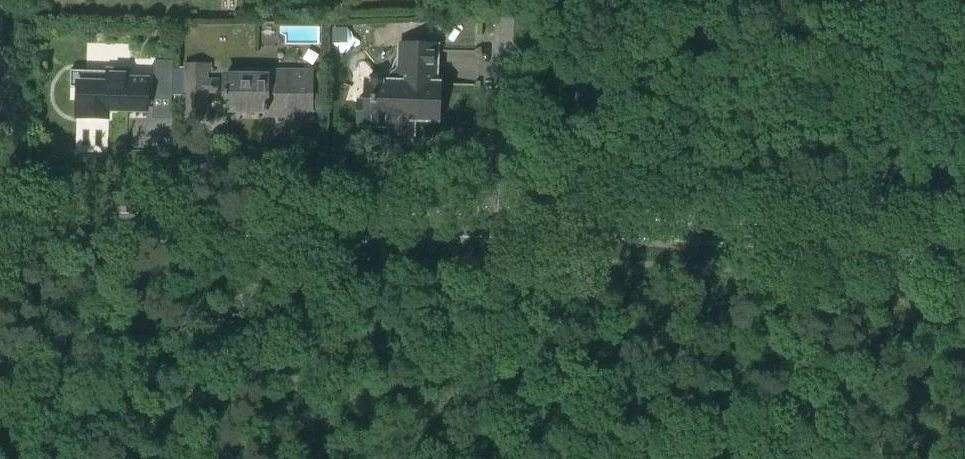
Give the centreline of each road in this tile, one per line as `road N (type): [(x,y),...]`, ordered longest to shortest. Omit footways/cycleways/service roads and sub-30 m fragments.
road 1 (tertiary): [(498,226),(8,221)]
road 2 (tertiary): [(964,259),(686,230),(498,226)]
road 3 (residential): [(498,226),(505,0)]

